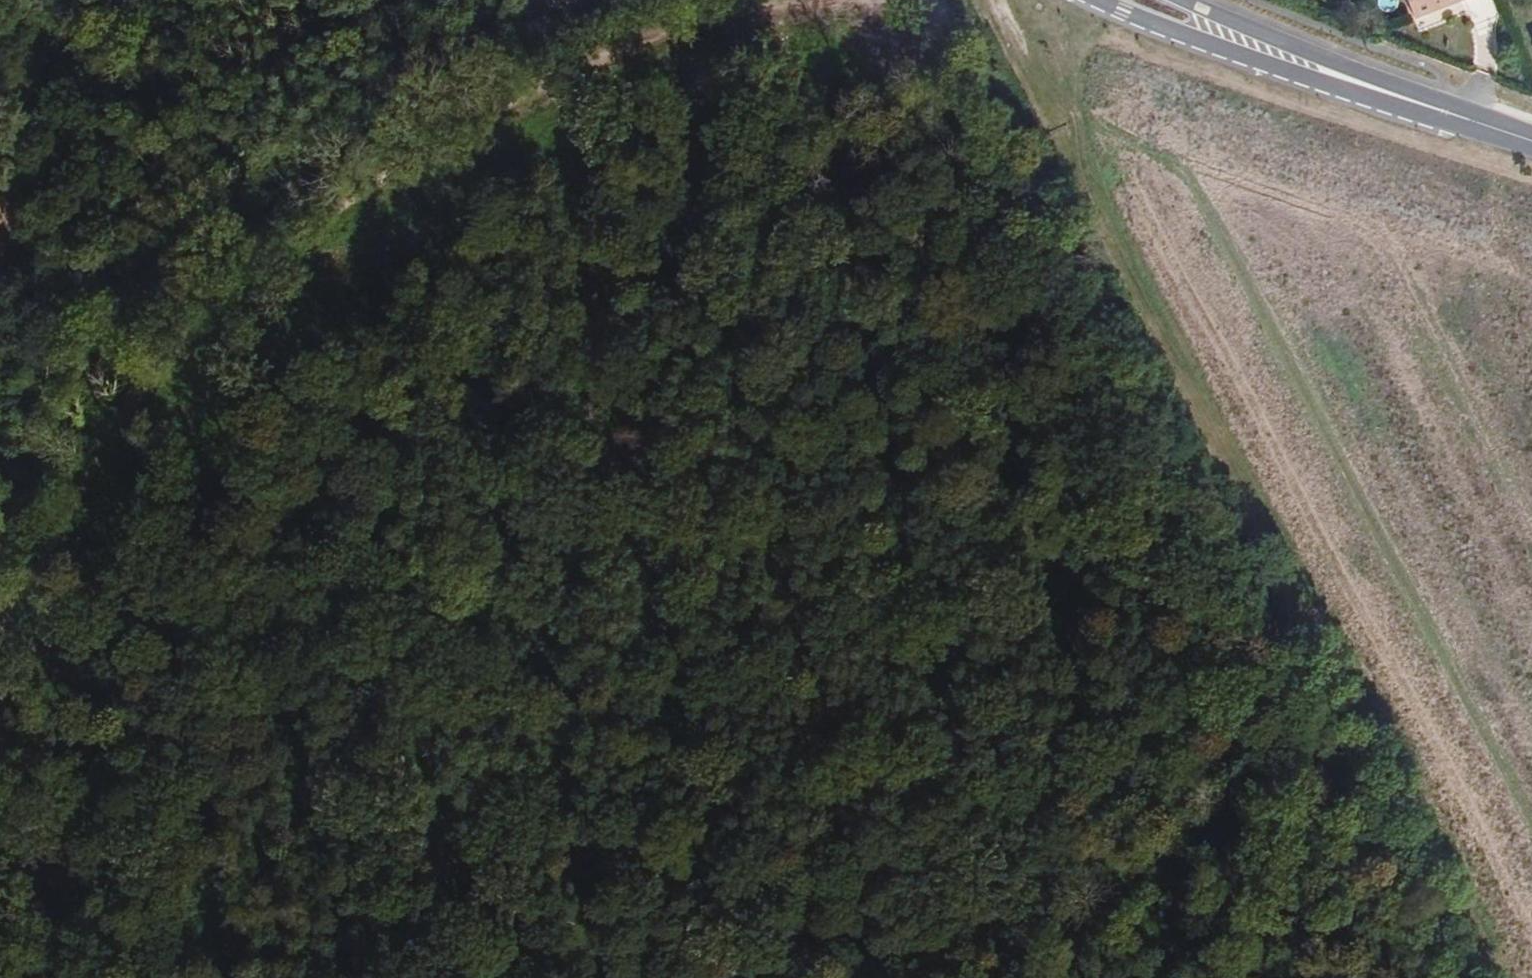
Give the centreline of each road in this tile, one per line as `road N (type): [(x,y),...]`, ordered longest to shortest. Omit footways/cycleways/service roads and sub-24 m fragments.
road 1 (track): [(994,0),(1077,200),(1490,977)]
road 2 (primary): [(1143,0),(1531,139)]

